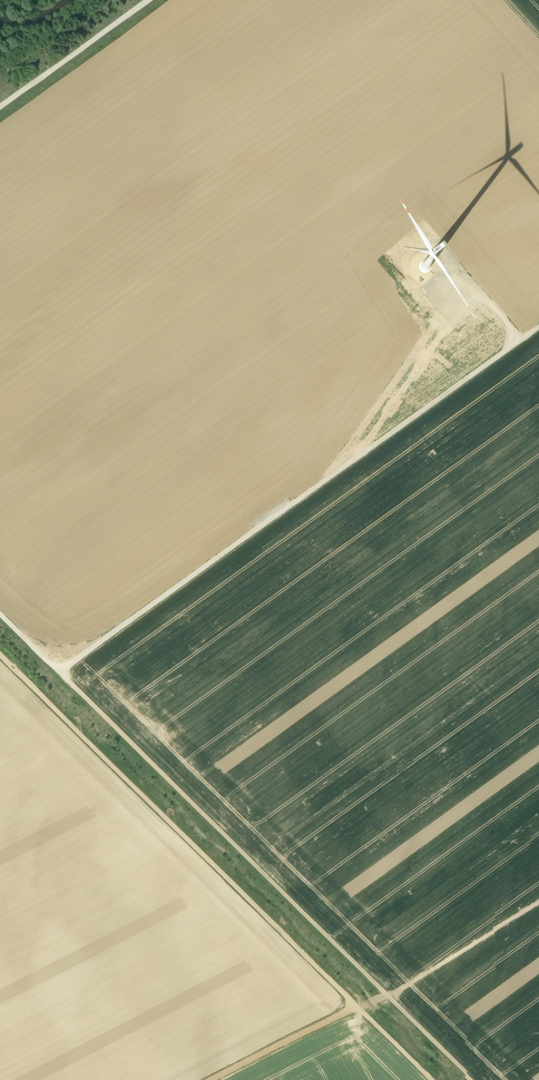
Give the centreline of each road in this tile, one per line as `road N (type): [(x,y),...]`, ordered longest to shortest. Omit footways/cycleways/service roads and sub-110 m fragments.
road 1 (track): [(0,616),(472,1079)]
road 2 (track): [(56,671),(538,327)]
road 3 (track): [(44,699),(432,1079)]
road 4 (track): [(166,0),(0,119)]
road 5 (track): [(353,1003),(208,1079)]

